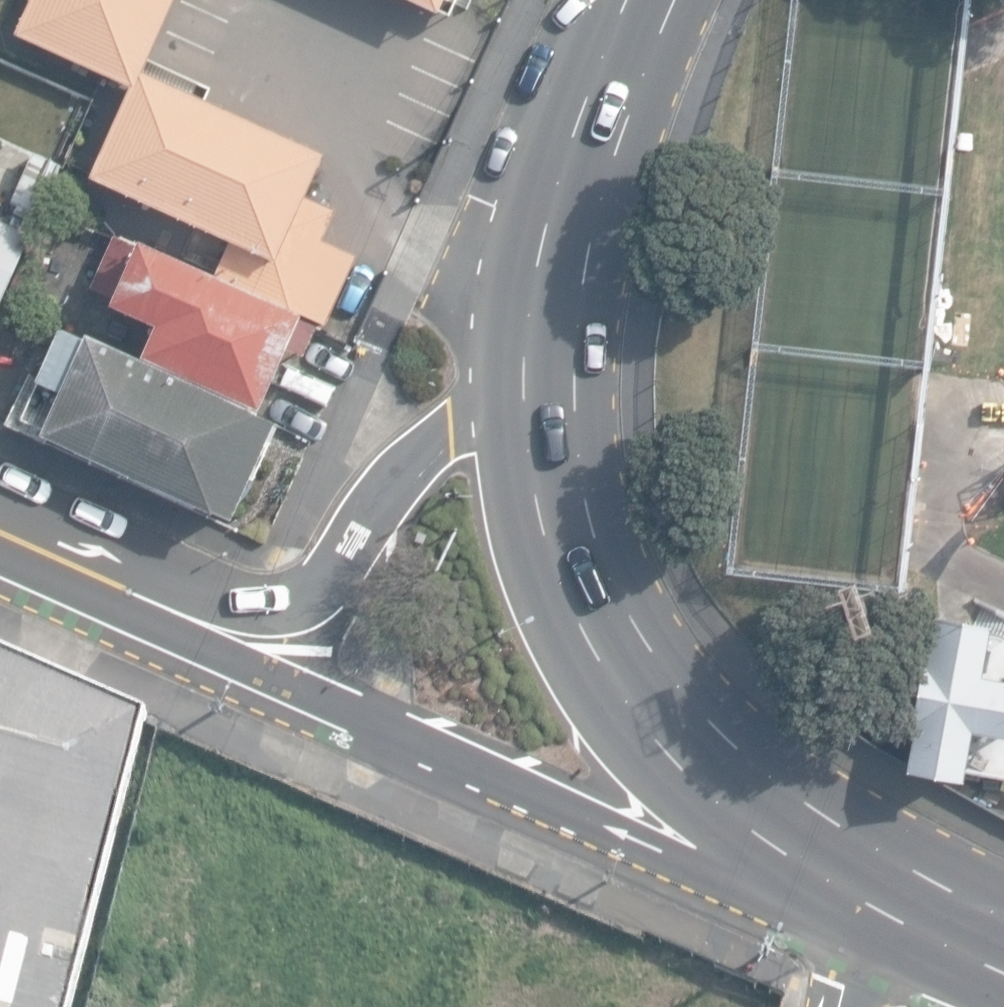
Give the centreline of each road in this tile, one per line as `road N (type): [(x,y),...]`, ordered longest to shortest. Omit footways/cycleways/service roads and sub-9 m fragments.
road 1 (unclassified): [(866,906),(764,893),(330,706),(88,576)]
road 2 (trunk): [(866,906),(754,833),(648,726),(575,617),(538,500),(529,377)]
road 3 (unclassified): [(88,576),(218,599),(272,597),(303,585),(358,538),(412,460),(529,377)]
road 4 (trunk): [(529,377),(541,258),(571,153),(633,0)]
road 5 (trunk): [(1003,969),(866,906)]

